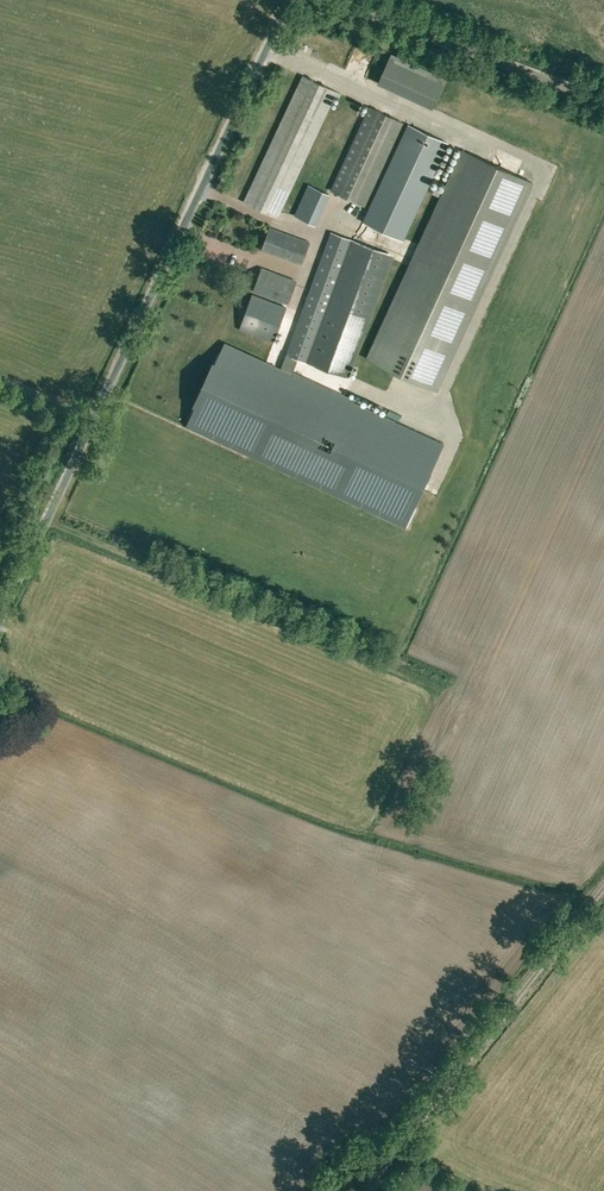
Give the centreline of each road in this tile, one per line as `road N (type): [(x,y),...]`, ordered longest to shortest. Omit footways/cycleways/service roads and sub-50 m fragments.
road 1 (unclassified): [(0,618),(289,0)]
road 2 (unclassified): [(603,101),(327,0)]

